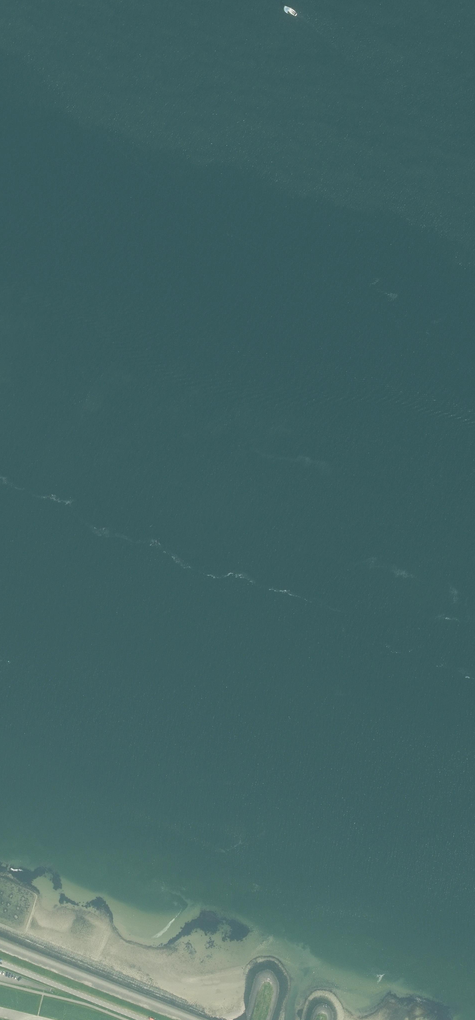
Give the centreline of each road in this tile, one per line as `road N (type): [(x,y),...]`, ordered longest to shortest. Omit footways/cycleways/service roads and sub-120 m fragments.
road 1 (tertiary): [(144,1019),(0,965)]

